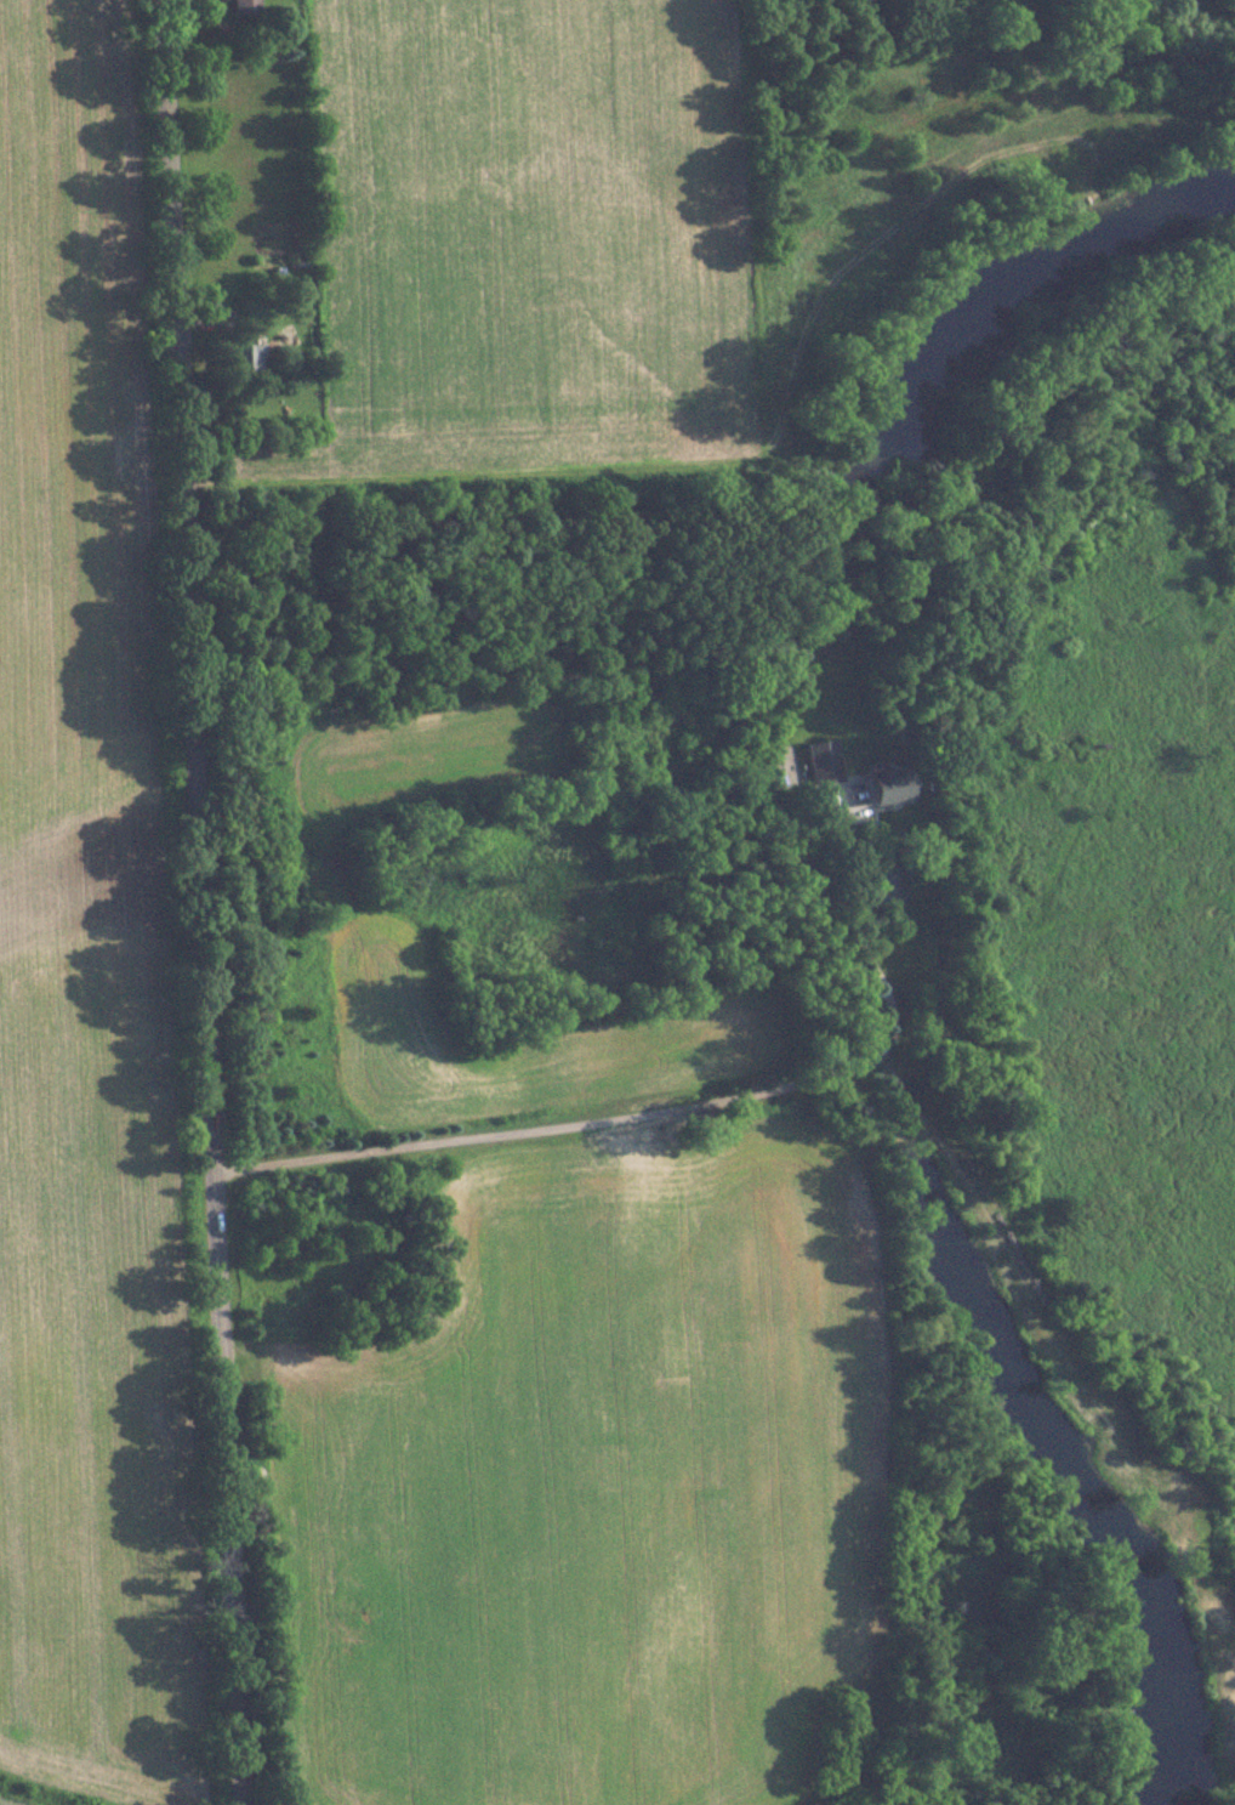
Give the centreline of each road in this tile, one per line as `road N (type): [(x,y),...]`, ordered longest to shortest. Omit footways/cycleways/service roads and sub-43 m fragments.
road 1 (residential): [(237,1804),(154,0)]

